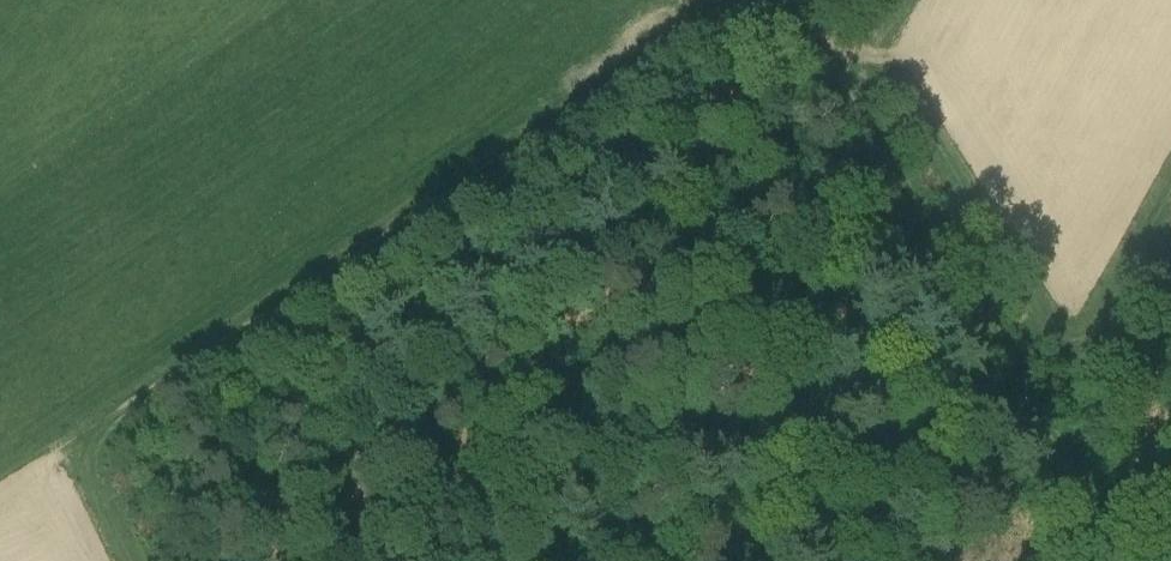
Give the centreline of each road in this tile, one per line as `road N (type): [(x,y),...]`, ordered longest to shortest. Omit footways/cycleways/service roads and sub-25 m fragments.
road 1 (track): [(797,0),(1148,560)]

